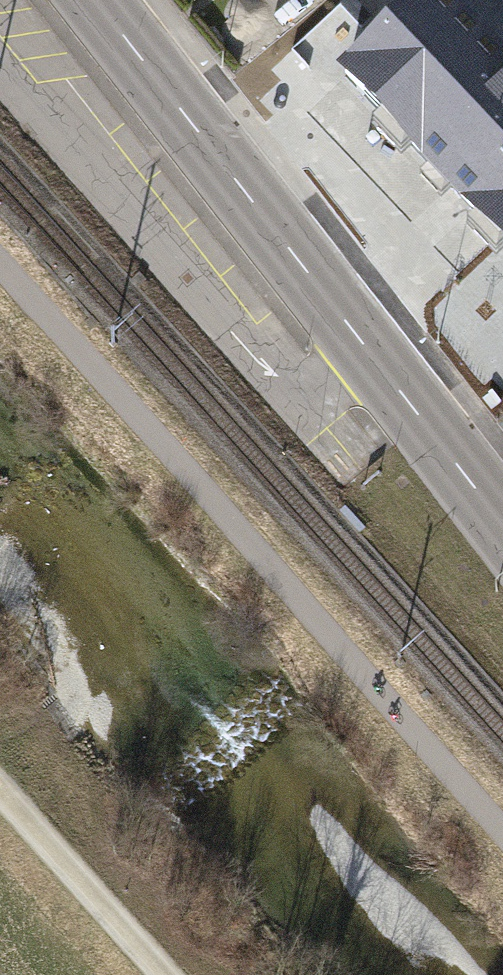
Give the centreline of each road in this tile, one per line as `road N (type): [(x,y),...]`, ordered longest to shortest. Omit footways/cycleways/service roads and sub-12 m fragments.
road 1 (track): [(0,276),(502,843)]
road 2 (primary): [(502,530),(93,0)]
road 3 (track): [(163,974),(0,797)]

